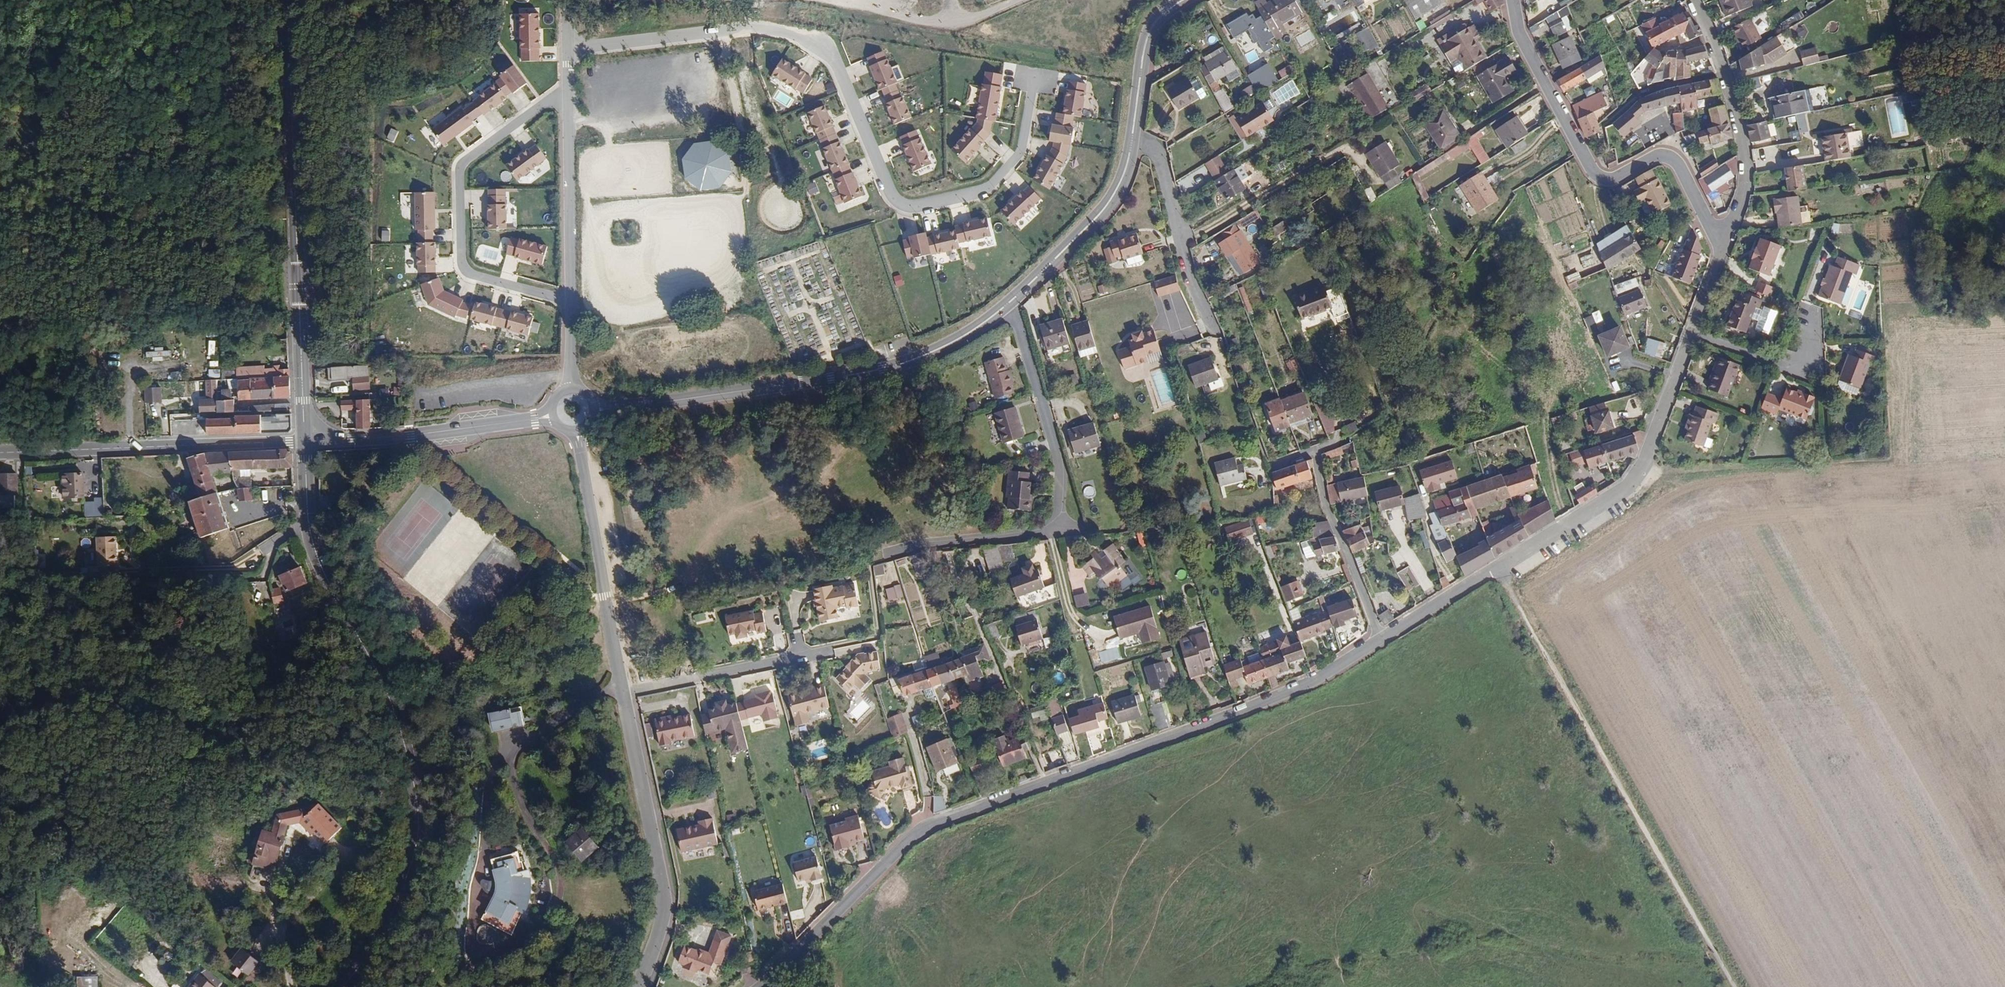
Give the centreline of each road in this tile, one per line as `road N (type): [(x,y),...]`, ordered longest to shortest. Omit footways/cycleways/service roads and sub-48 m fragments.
road 1 (residential): [(761,986),(923,827),(1316,682),(1381,643)]
road 2 (residential): [(570,99),(568,47),(765,26),(822,40),(891,195),(906,207),(988,189),(1021,151),(1034,81)]
road 3 (secondary): [(338,986),(402,890),(420,823),(392,709),(325,581),(308,522),(305,440)]
road 4 (track): [(1496,567),(1736,986)]
road 5 (residential): [(1381,643),(1625,486),(1644,462),(1690,332)]
road 6 (secondary): [(305,440),(286,0)]
road 7 (secondary): [(1007,305),(925,357),(880,369),(594,410)]
road 8 (residential): [(887,554),(1057,531),(1059,465),(1007,305)]
road 9 (residential): [(1724,250),(1672,156),(1615,178),(1594,173),(1522,37),(1512,0)]
road 10 (residential): [(570,300),(472,275),(461,264),(461,166),(538,107),(570,99)]
road 11 (residential): [(305,440),(0,452)]
road 12 (residential): [(639,986),(666,907),(622,693)]
road 13 (residential): [(622,693),(576,431)]
road 14 (residential): [(1695,0),(1745,153),(1745,183),(1724,250)]
road 15 (secondary): [(551,417),(305,440)]
road 16 (residential): [(1217,336),(1190,273),(1159,153),(1131,141)]
road 17 (secondary): [(1131,141),(1115,195),(1007,305)]
road 18 (track): [(1018,0),(956,25),(824,0)]
road 19 (residential): [(570,300),(570,99)]
road 20 (residential): [(1322,453),(1331,503),(1381,643)]
road 21 (residential): [(622,693),(802,655)]
road 22 (track): [(783,206),(740,29)]
road 23 (residential): [(1690,332),(1806,371),(1811,322)]
road 24 (track): [(722,30),(746,195)]
road 25 (secondary): [(1183,0),(1151,28),(1131,141)]

